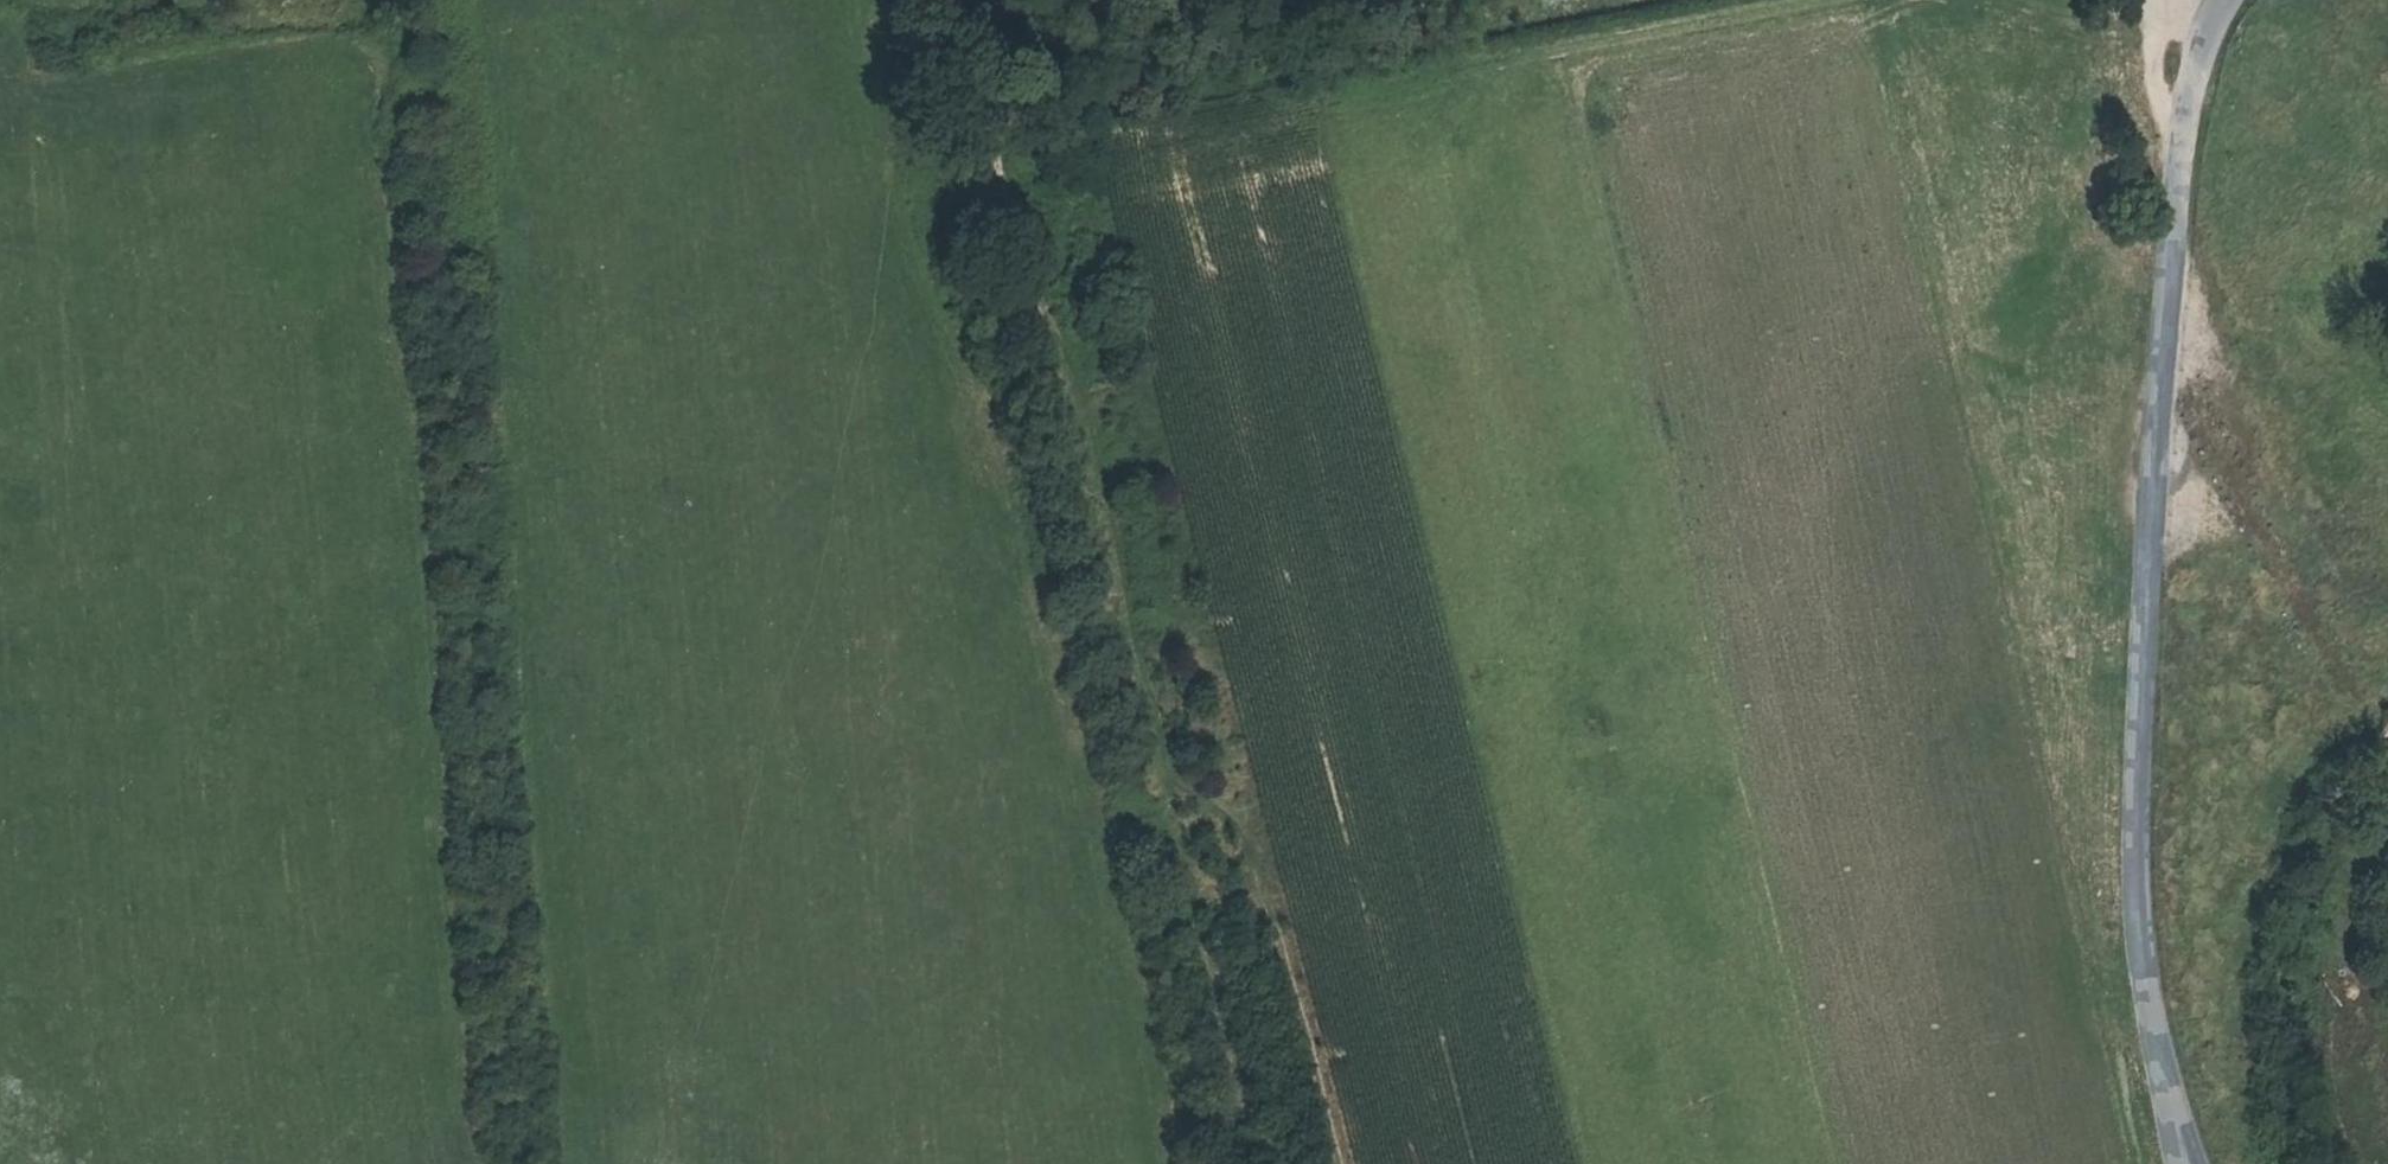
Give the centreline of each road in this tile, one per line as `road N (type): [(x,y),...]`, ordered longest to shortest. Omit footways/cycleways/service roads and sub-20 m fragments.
road 1 (residential): [(2177,1163),(2137,916),(2146,622),(2181,149),(2207,35),(2229,0)]
road 2 (track): [(2350,702),(2168,322)]
road 3 (track): [(2154,0),(2181,149)]

